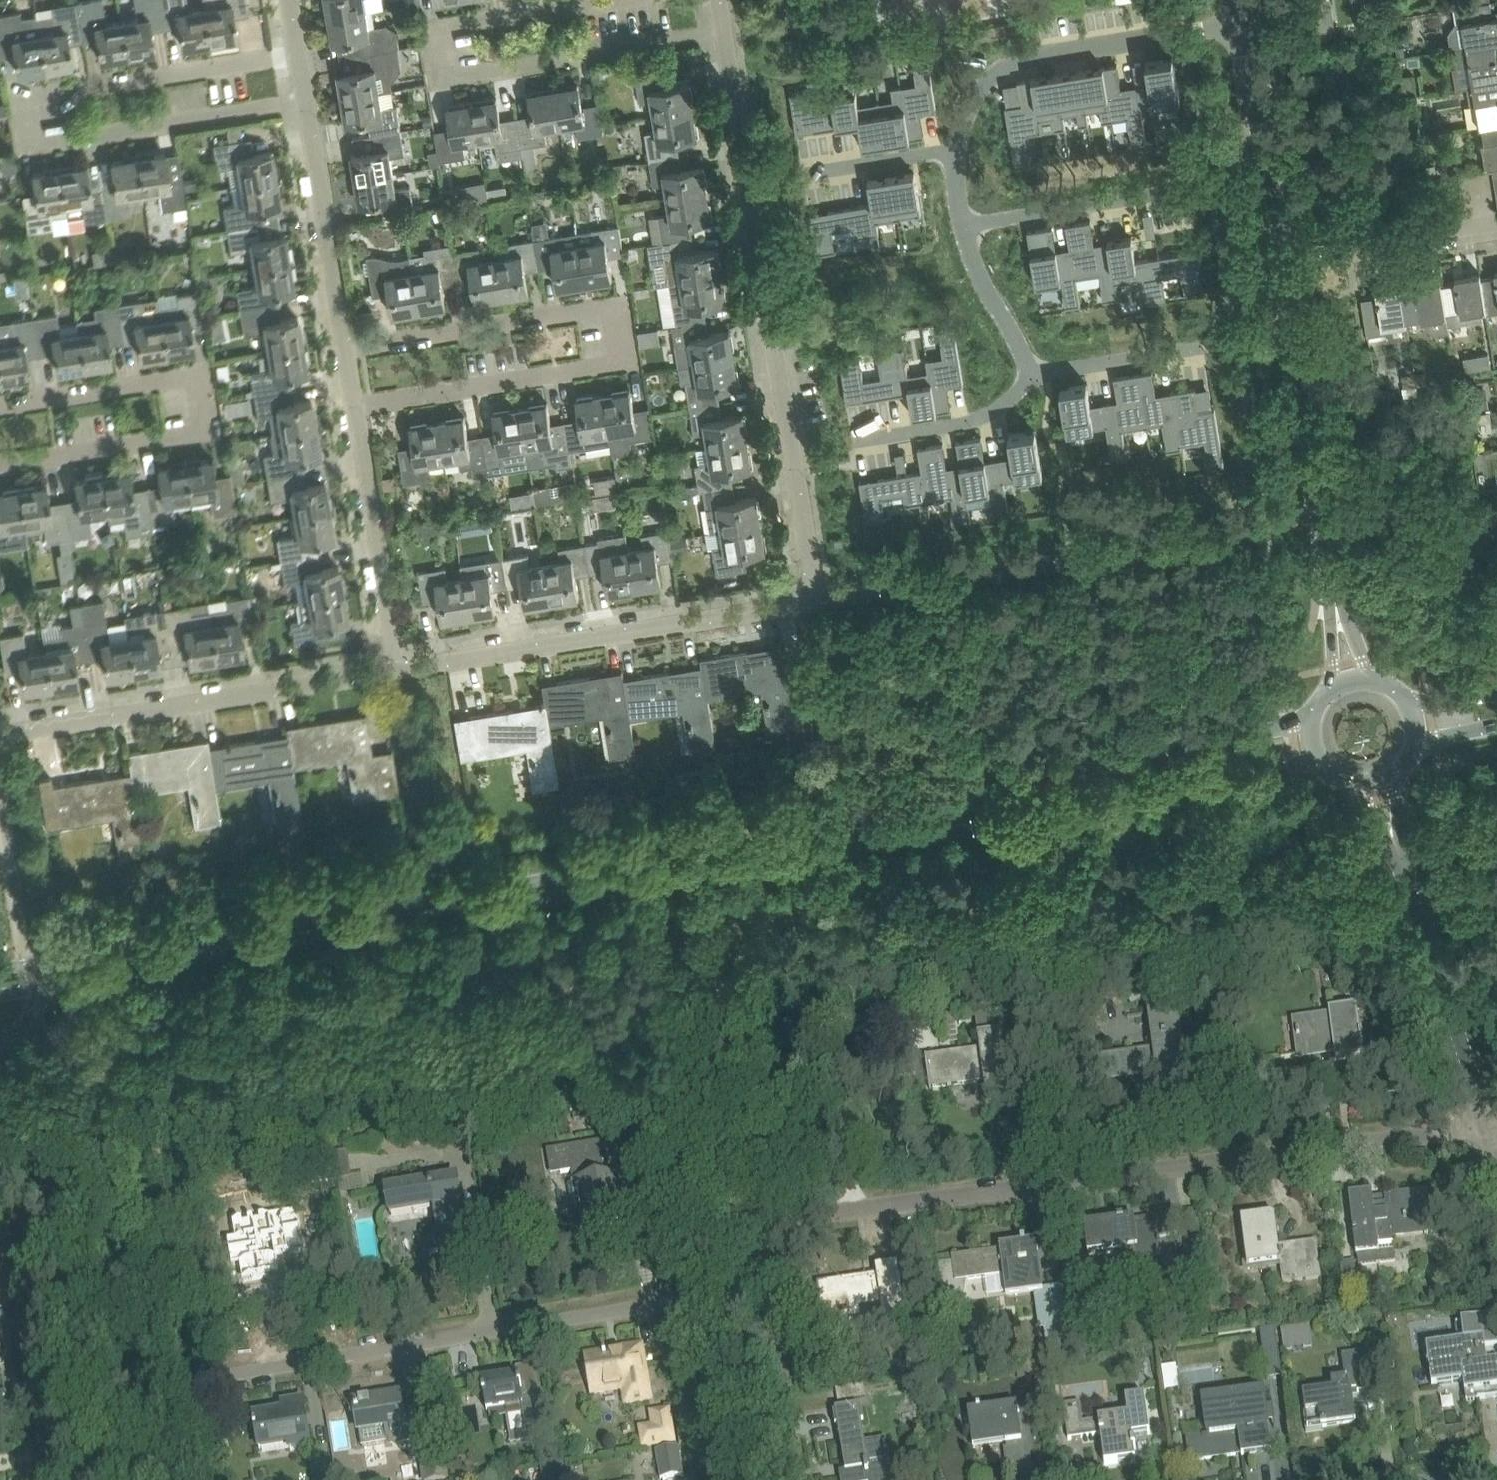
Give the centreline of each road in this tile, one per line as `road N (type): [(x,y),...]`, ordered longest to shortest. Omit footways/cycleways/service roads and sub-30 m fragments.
road 1 (tertiary): [(0,995),(983,830),(1215,773),(1322,766)]
road 2 (tertiary): [(1311,720),(934,811),(0,969)]
road 3 (residential): [(763,1285),(753,1235),(762,1219),(1486,1121)]
road 4 (residential): [(295,54),(17,96),(24,147),(303,105)]
road 5 (residential): [(344,347),(604,303),(615,365),(354,409)]
road 6 (residential): [(181,1383),(763,1285)]
road 7 (residential): [(816,600),(727,42)]
road 8 (residential): [(628,0),(436,26),(443,80),(727,42)]
road 9 (residential): [(0,407),(197,376),(206,431),(0,463)]
road 10 (residential): [(816,600),(1259,520)]
road 11 (residential): [(398,669),(816,600)]
road 12 (residential): [(0,734),(398,669)]
road 13 (residential): [(1339,620),(1279,264)]
road 14 (residential): [(1240,26),(1012,62),(985,86),(958,153)]
road 15 (residential): [(1486,1121),(1392,837)]
road 16 (residential): [(398,669),(354,409)]
road 17 (residential): [(344,347),(303,105)]
road 18 (residential): [(1279,264),(1240,26)]
road 19 (residential): [(1279,264),(1496,227)]
road 20 (residential): [(967,224),(1182,188)]
road 21 (residential): [(795,1479),(763,1285)]
road 22 (residential): [(1035,371),(973,422),(862,442)]
road 23 (residential): [(181,1383),(0,1414)]
road 24 (residential): [(1201,343),(1035,371)]
road 25 (residential): [(967,224),(976,263),(1035,371)]
road 26 (residential): [(958,153),(812,175)]

